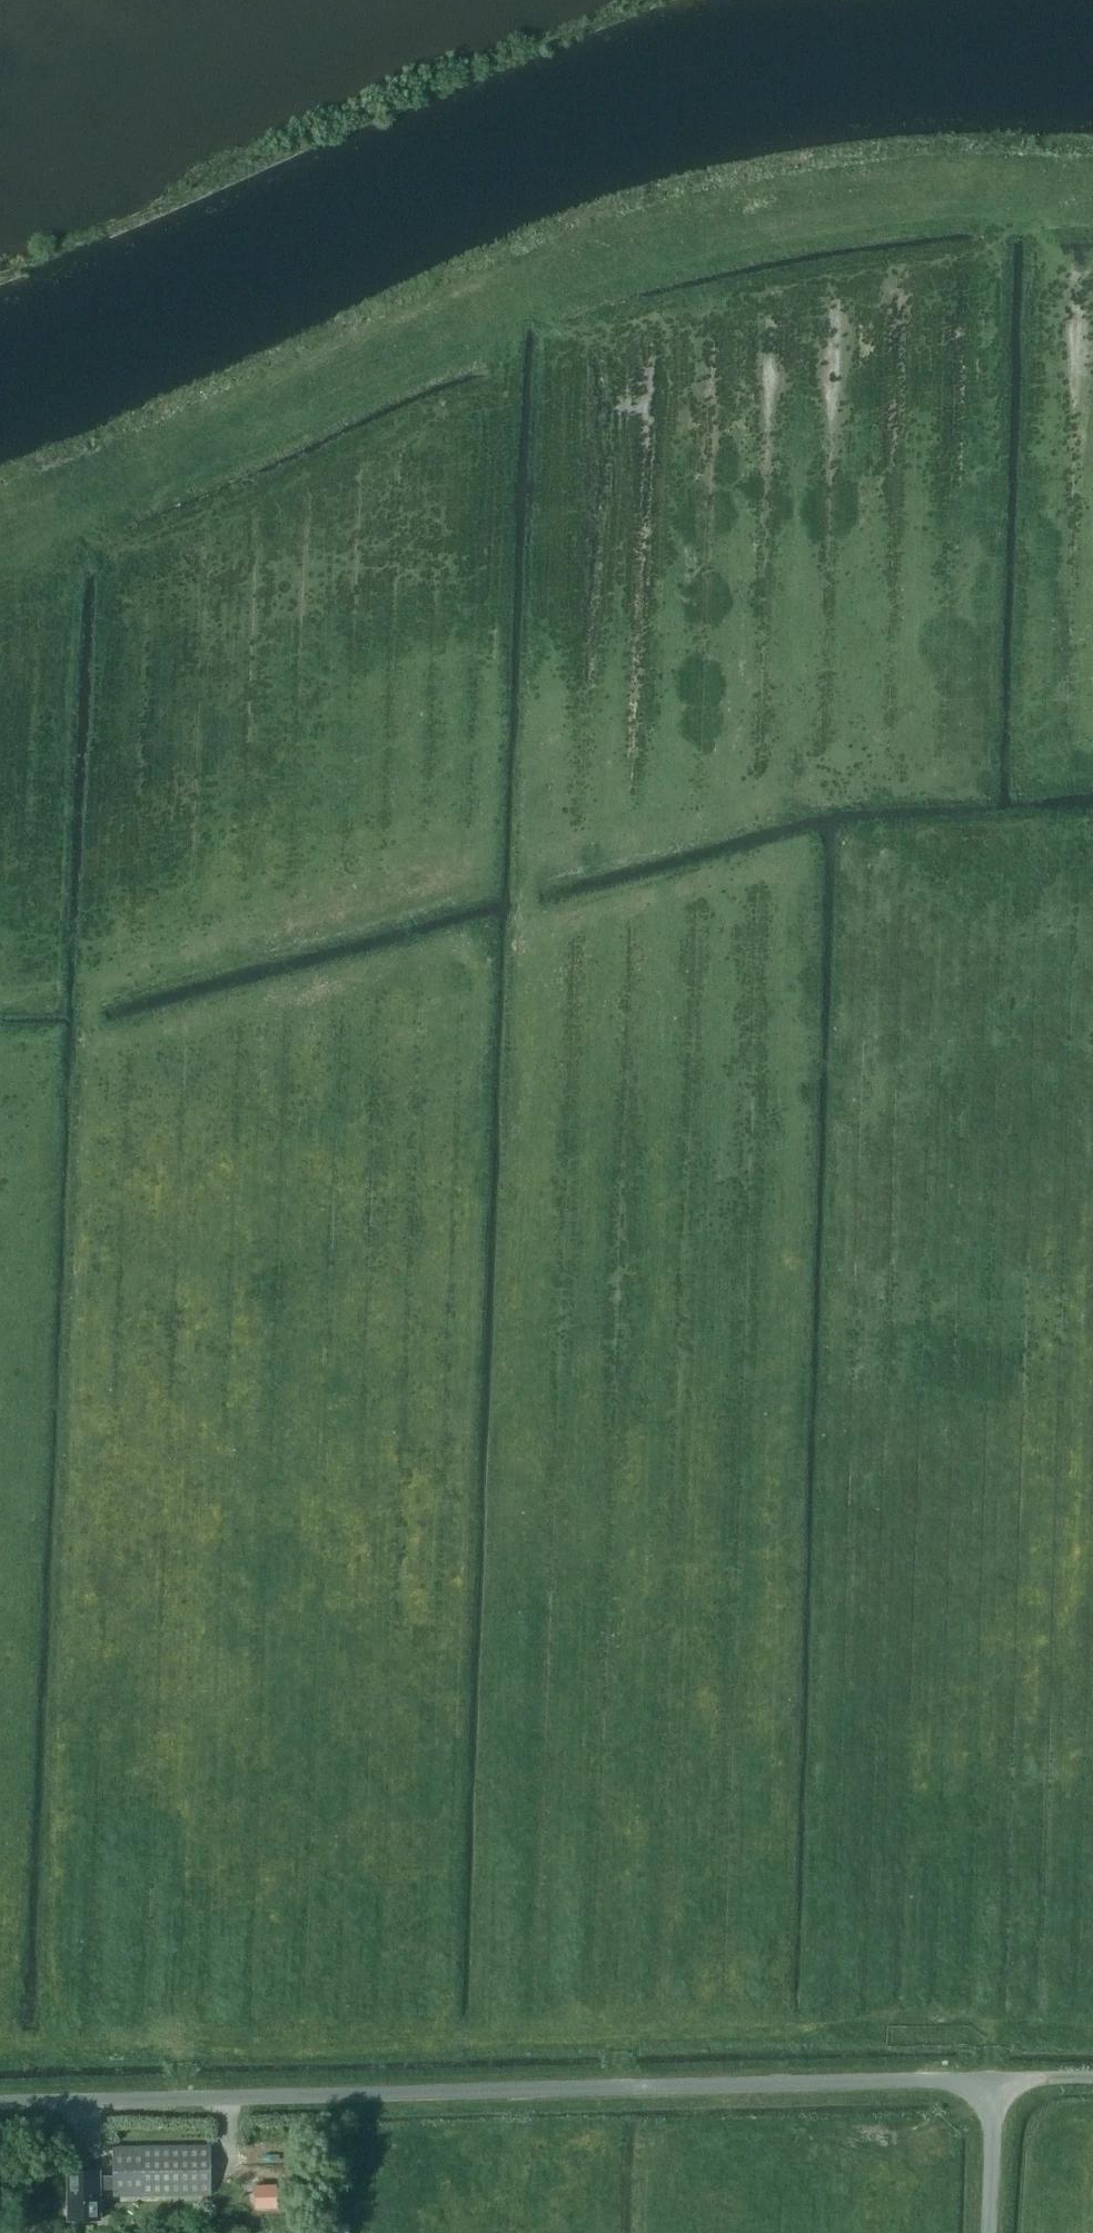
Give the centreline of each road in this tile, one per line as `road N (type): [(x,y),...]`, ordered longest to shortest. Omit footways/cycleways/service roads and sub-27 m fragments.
road 1 (unclassified): [(988,2232),(995,2079),(0,2101)]

